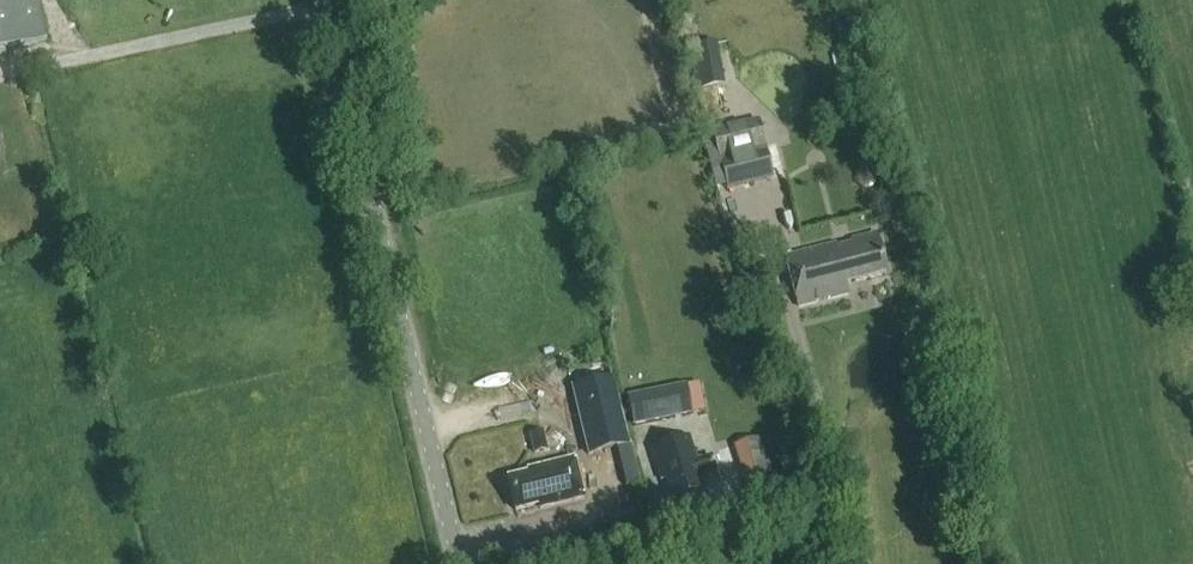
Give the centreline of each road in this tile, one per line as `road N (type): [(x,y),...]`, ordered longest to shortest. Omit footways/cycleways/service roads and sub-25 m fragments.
road 1 (unclassified): [(457,563),(318,0)]

